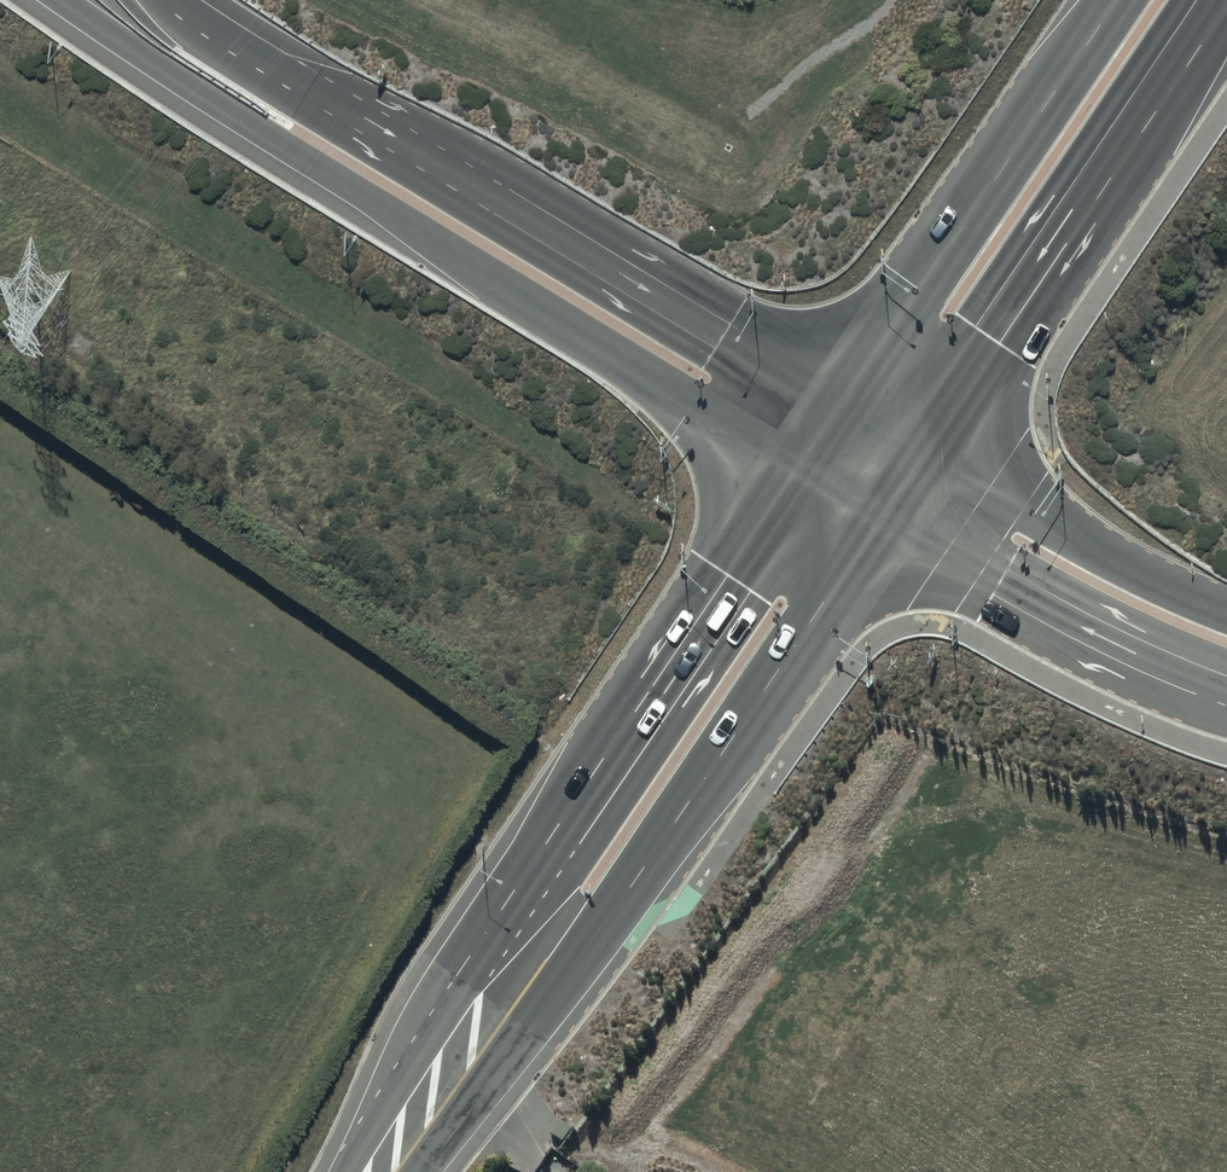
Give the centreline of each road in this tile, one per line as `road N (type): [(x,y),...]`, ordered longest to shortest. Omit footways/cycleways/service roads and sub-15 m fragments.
road 1 (motorway): [(804,465),(60,0)]
road 2 (secondary): [(359,1171),(460,968),(804,465)]
road 3 (secondary): [(882,512),(614,914),(406,1171)]
road 4 (motorway): [(180,0),(842,410)]
road 5 (secondary): [(1226,4),(923,454)]
road 6 (secondary): [(842,410),(1119,0)]
road 7 (secondary): [(1226,687),(975,569),(882,512)]
road 8 (secondary): [(923,454),(1140,573),(1226,610)]

